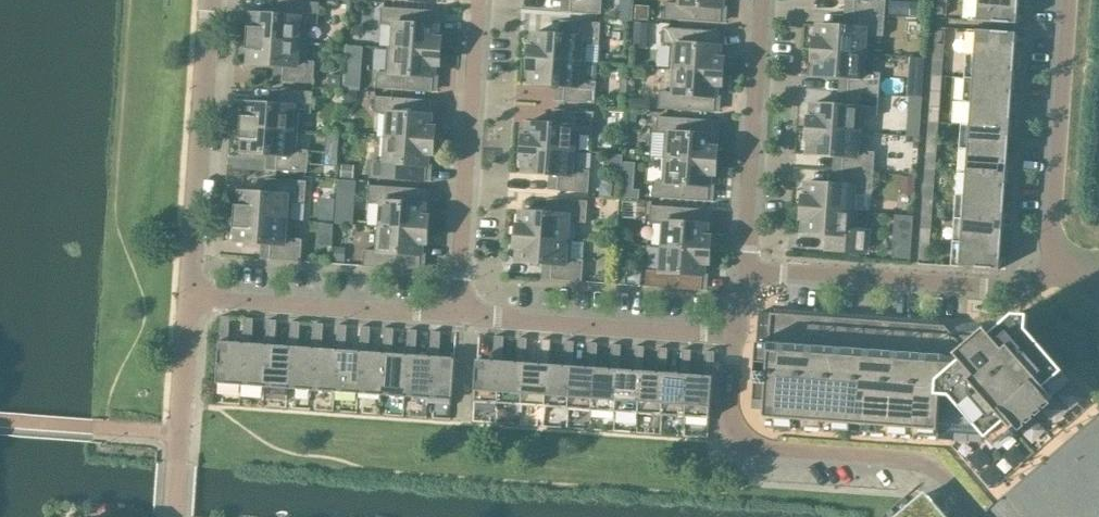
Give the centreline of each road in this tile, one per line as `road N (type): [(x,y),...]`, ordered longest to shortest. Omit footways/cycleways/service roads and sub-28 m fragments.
road 1 (residential): [(732,333),(728,416),(746,443),(925,462),(980,516)]
road 2 (residential): [(1055,246),(1039,282),(1012,290),(746,270)]
road 3 (residential): [(458,314),(480,0)]
road 4 (residential): [(188,296),(209,0)]
road 5 (residential): [(732,333),(458,314)]
road 6 (residential): [(765,0),(746,270)]
road 7 (residential): [(458,314),(188,296)]
road 8 (residential): [(1068,0),(1055,246)]
road 9 (residential): [(172,516),(188,296)]

